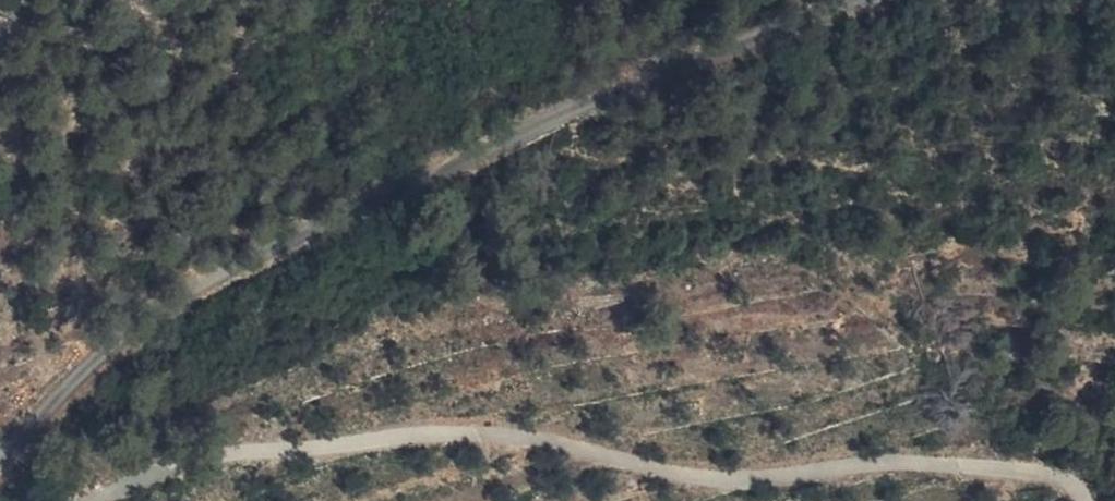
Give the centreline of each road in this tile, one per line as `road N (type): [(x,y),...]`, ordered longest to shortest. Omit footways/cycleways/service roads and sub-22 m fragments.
road 1 (unclassified): [(861,0),(452,163),(212,297),(98,372),(0,473)]

